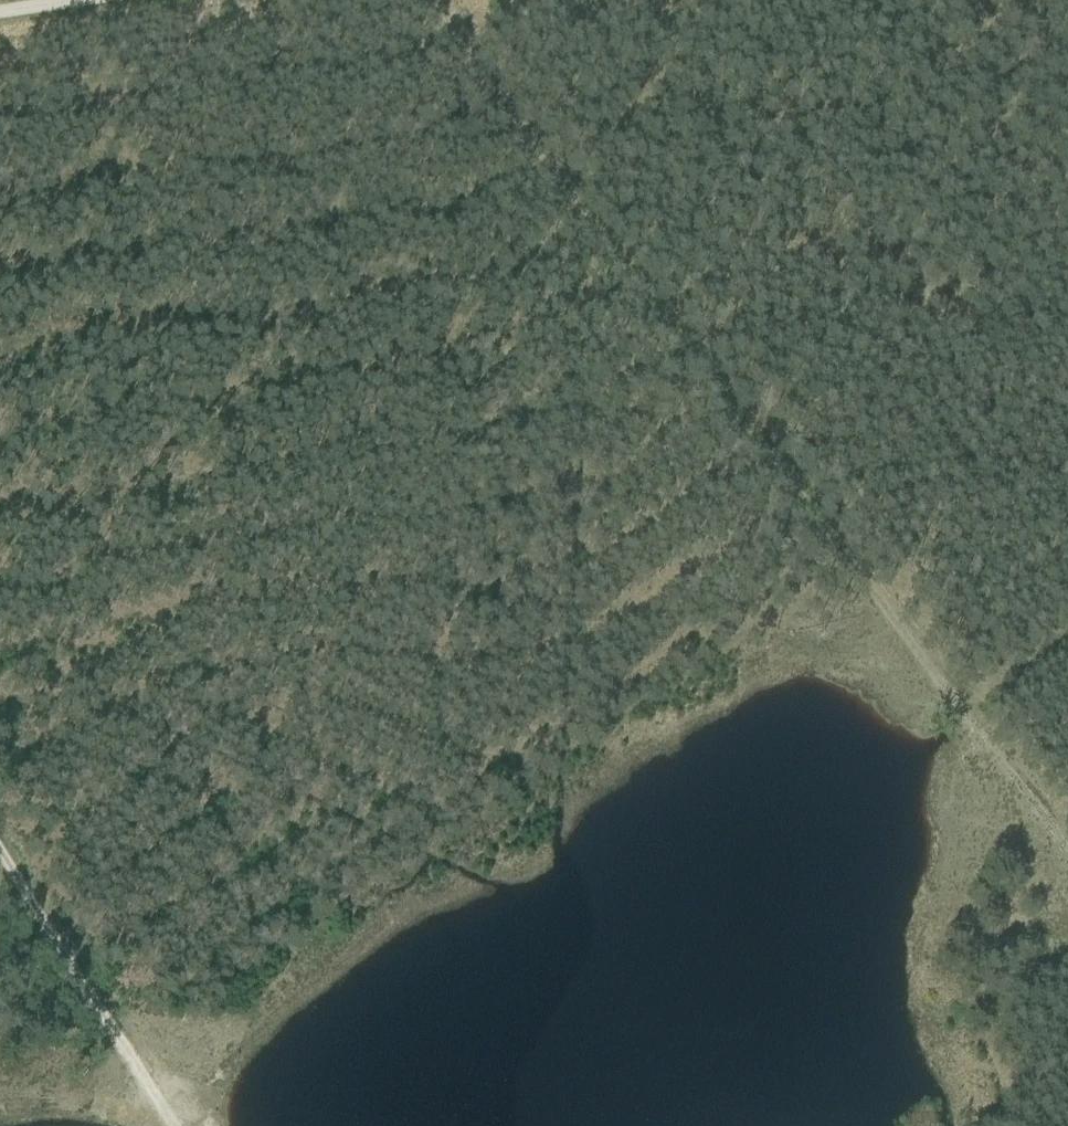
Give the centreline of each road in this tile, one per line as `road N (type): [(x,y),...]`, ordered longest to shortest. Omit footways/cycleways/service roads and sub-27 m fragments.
road 1 (track): [(0,866),(156,1125)]

